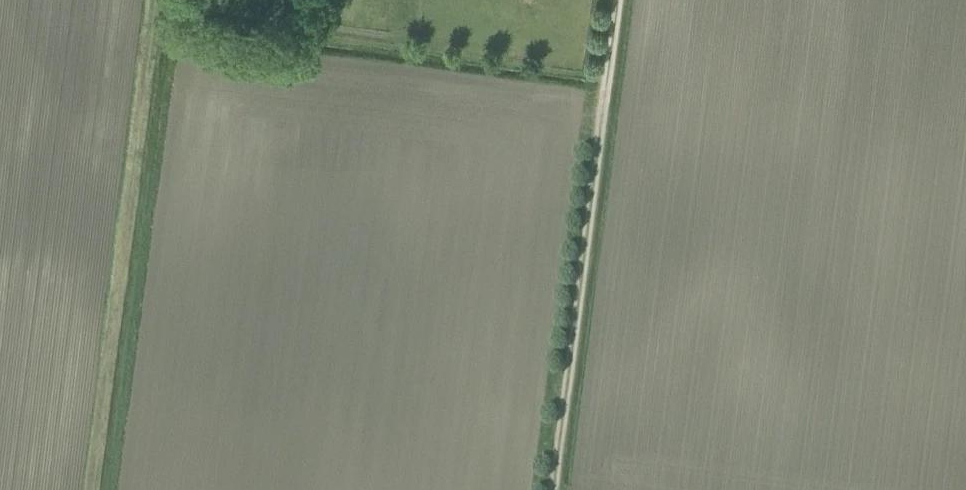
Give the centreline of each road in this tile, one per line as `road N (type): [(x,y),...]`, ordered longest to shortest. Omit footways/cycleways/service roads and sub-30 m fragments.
road 1 (track): [(619,0),(552,489)]

